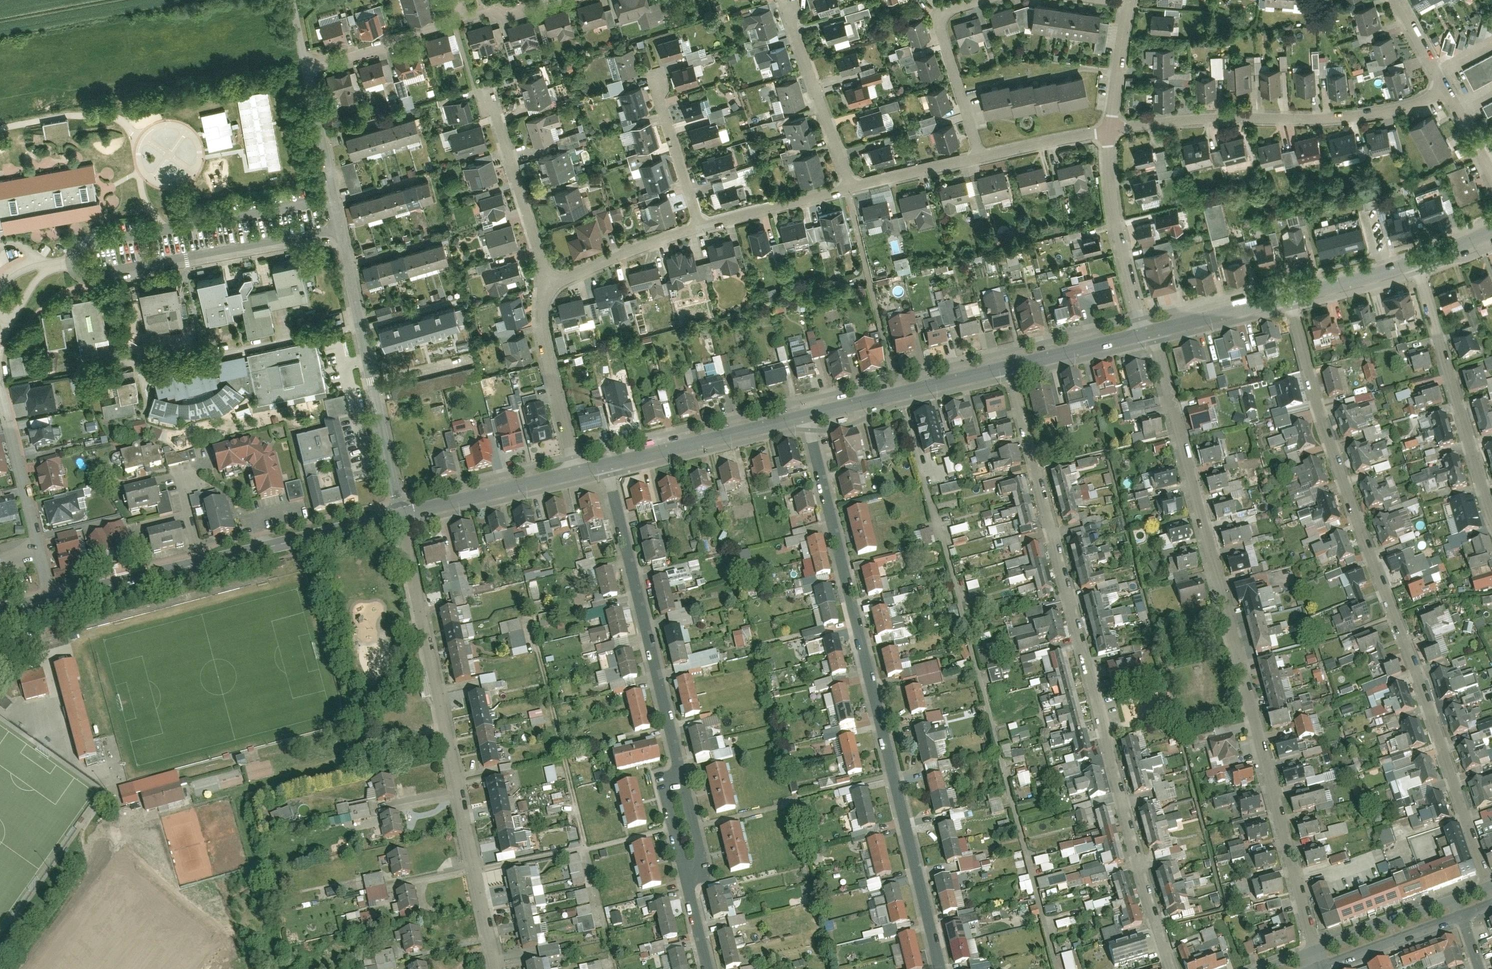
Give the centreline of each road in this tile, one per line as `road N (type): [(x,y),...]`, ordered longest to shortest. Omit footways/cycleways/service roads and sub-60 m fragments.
road 1 (residential): [(1314,951),(1149,333)]
road 2 (residential): [(1291,296),(1343,480),(1490,886)]
road 3 (residential): [(1009,367),(1171,968)]
road 4 (residential): [(806,414),(941,968)]
road 5 (residential): [(338,235),(91,278),(69,267),(72,246),(84,241),(330,199)]
road 6 (residential): [(401,513),(497,968)]
road 7 (residential): [(1445,91),(1356,115),(1231,117),(1109,130)]
road 8 (residential): [(603,463),(681,774)]
road 9 (residential): [(401,513),(338,235)]
road 10 (residential): [(1491,516),(1416,263)]
road 11 (residential): [(52,598),(0,391)]
road 12 (tertiary): [(401,513),(195,566)]
road 13 (tertiary): [(806,414),(603,463)]
road 14 (tertiary): [(1009,367),(806,414)]
road 15 (residential): [(1149,333),(1117,218),(1109,130)]
road 16 (residential): [(490,95),(549,288)]
road 17 (residential): [(848,189),(789,9)]
road 18 (residential): [(975,158),(940,23),(955,8),(982,0)]
road 19 (residential): [(549,288),(543,313),(547,357),(577,470)]
road 20 (tertiary): [(577,470),(401,513)]
road 21 (residential): [(305,69),(462,18)]
road 22 (residential): [(699,227),(549,288)]
road 23 (residential): [(848,189),(699,227)]
road 24 (residential): [(699,227),(654,80)]
road 25 (residential): [(1319,968),(1462,916)]
road 26 (residential): [(1456,899),(1314,951)]
road 27 (tertiary): [(1291,296),(1149,333)]
road 28 (tertiary): [(195,566),(52,598)]
road 29 (tertiary): [(1149,333),(1009,367)]
road 30 (residential): [(1109,130),(975,158)]
road 31 (residential): [(330,199),(305,69)]
road 32 (residential): [(975,158),(848,189)]
road 33 (tertiary): [(1416,263),(1291,296)]
road 34 (residential): [(1109,130),(1129,3)]

